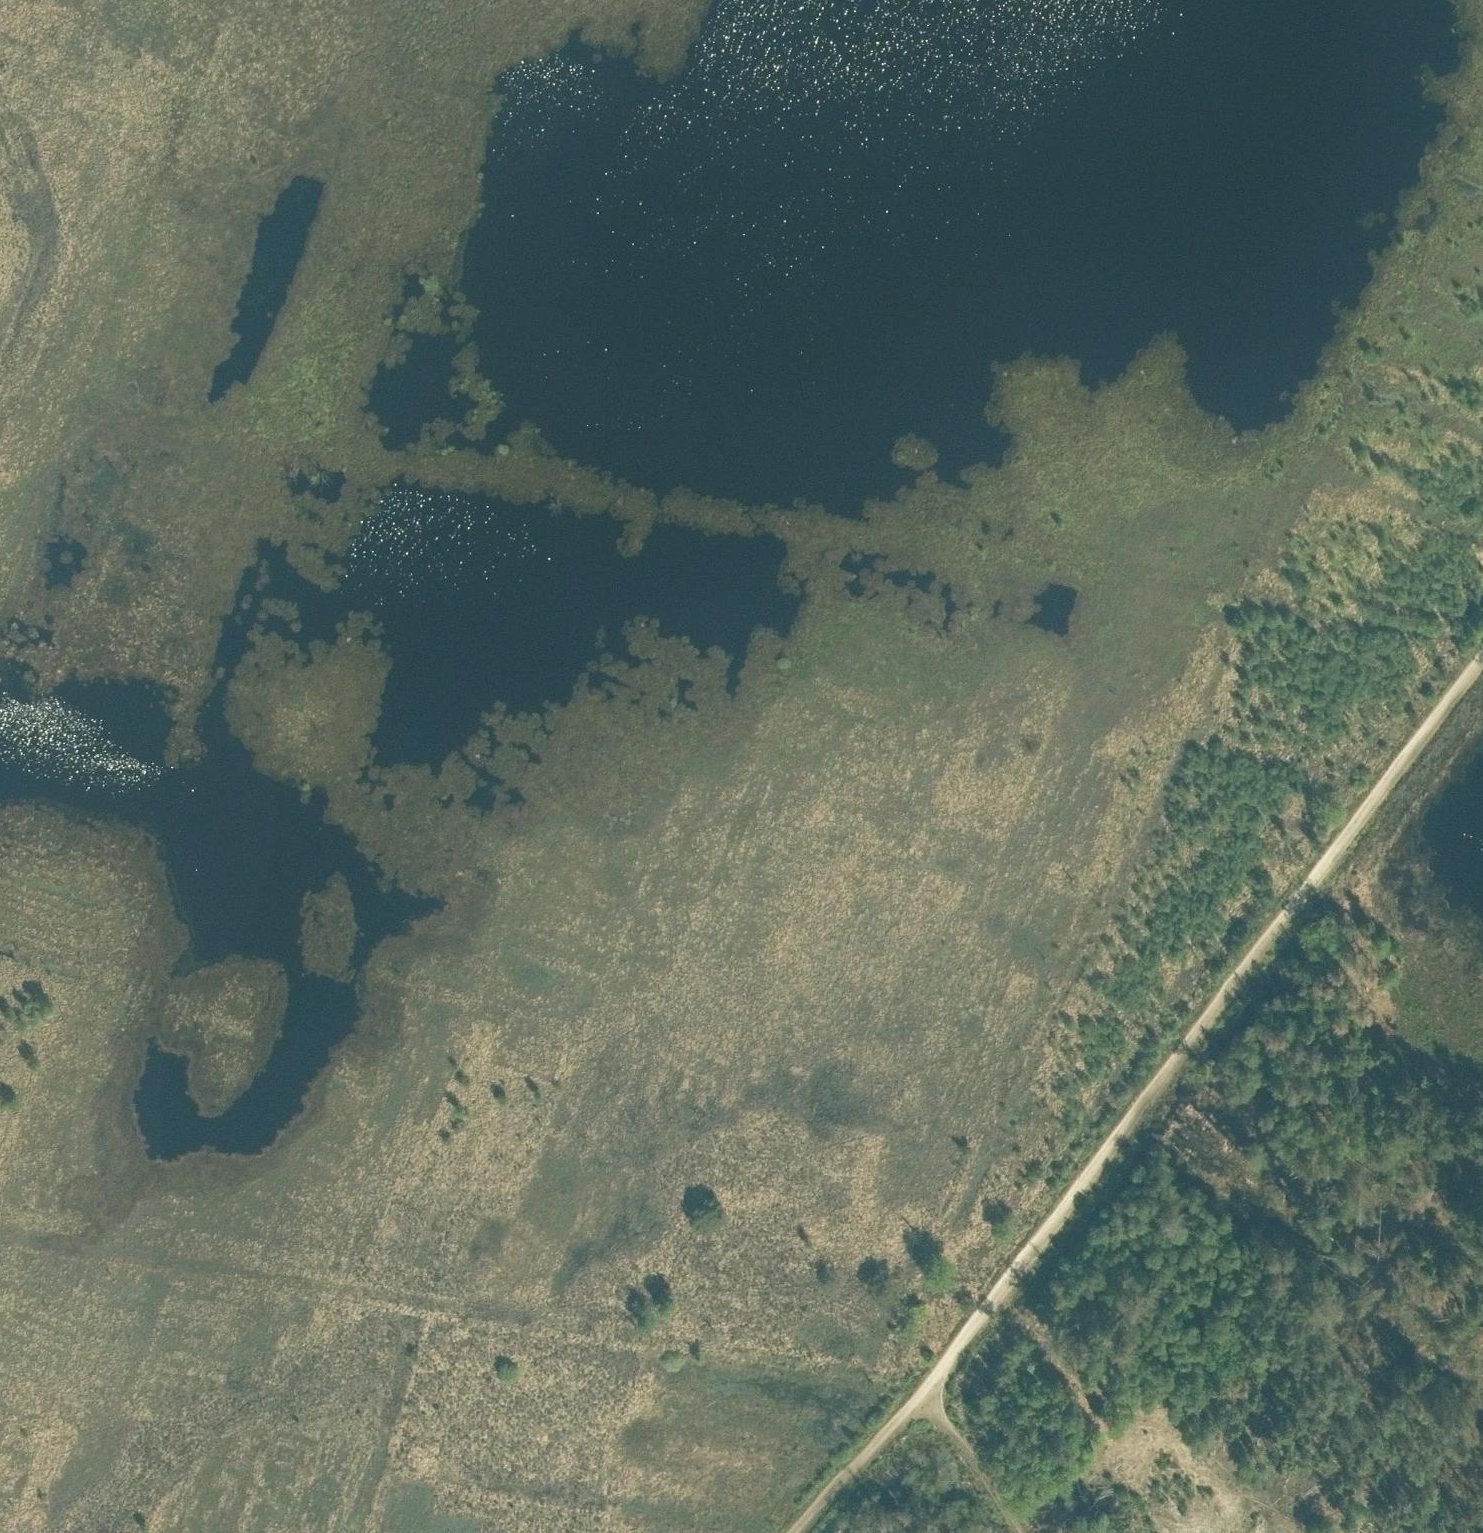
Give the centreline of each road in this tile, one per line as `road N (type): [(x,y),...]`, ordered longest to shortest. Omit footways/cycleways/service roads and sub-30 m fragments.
road 1 (track): [(1482,651),(928,1385)]
road 2 (track): [(928,1385),(792,1532)]
road 3 (track): [(1022,1532),(928,1385)]

